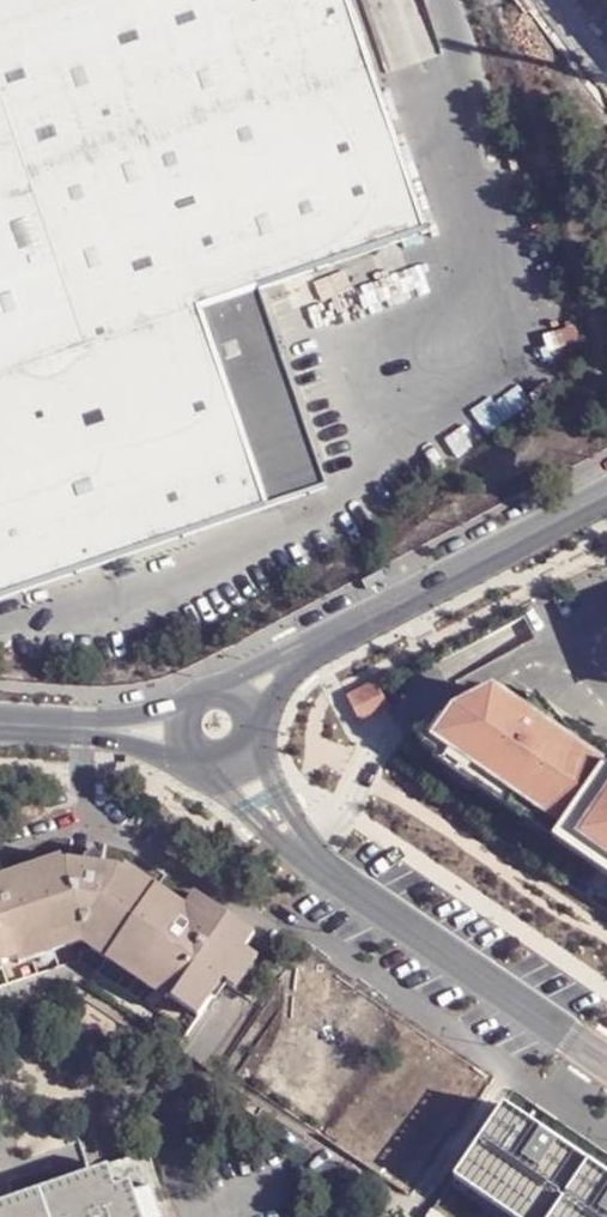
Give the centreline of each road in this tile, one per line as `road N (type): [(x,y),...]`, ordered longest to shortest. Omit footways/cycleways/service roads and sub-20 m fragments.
road 1 (residential): [(606,1062),(311,858),(289,835)]
road 2 (tertiary): [(606,499),(286,664)]

